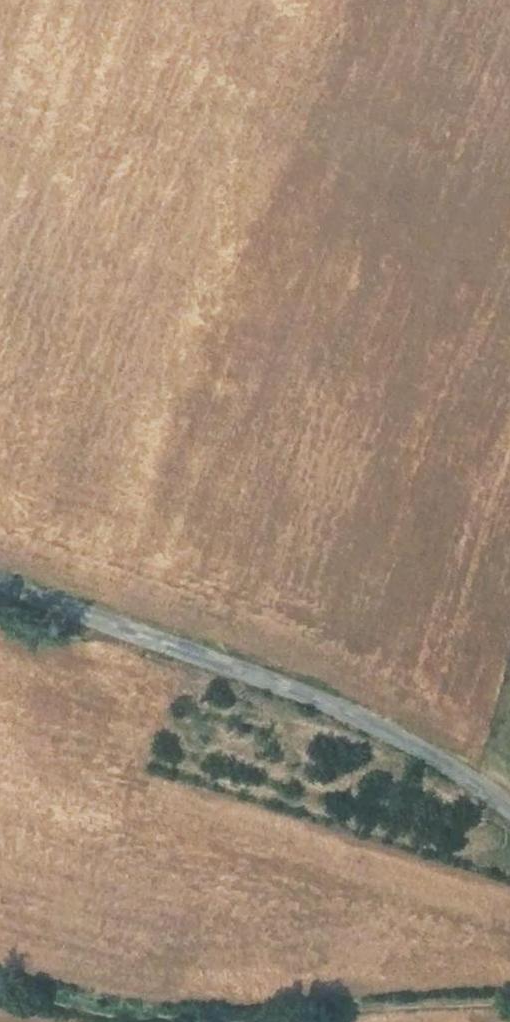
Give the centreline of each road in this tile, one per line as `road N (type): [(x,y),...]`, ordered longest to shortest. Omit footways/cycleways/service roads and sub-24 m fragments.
road 1 (unclassified): [(0,585),(307,701),(403,745),(509,816)]

